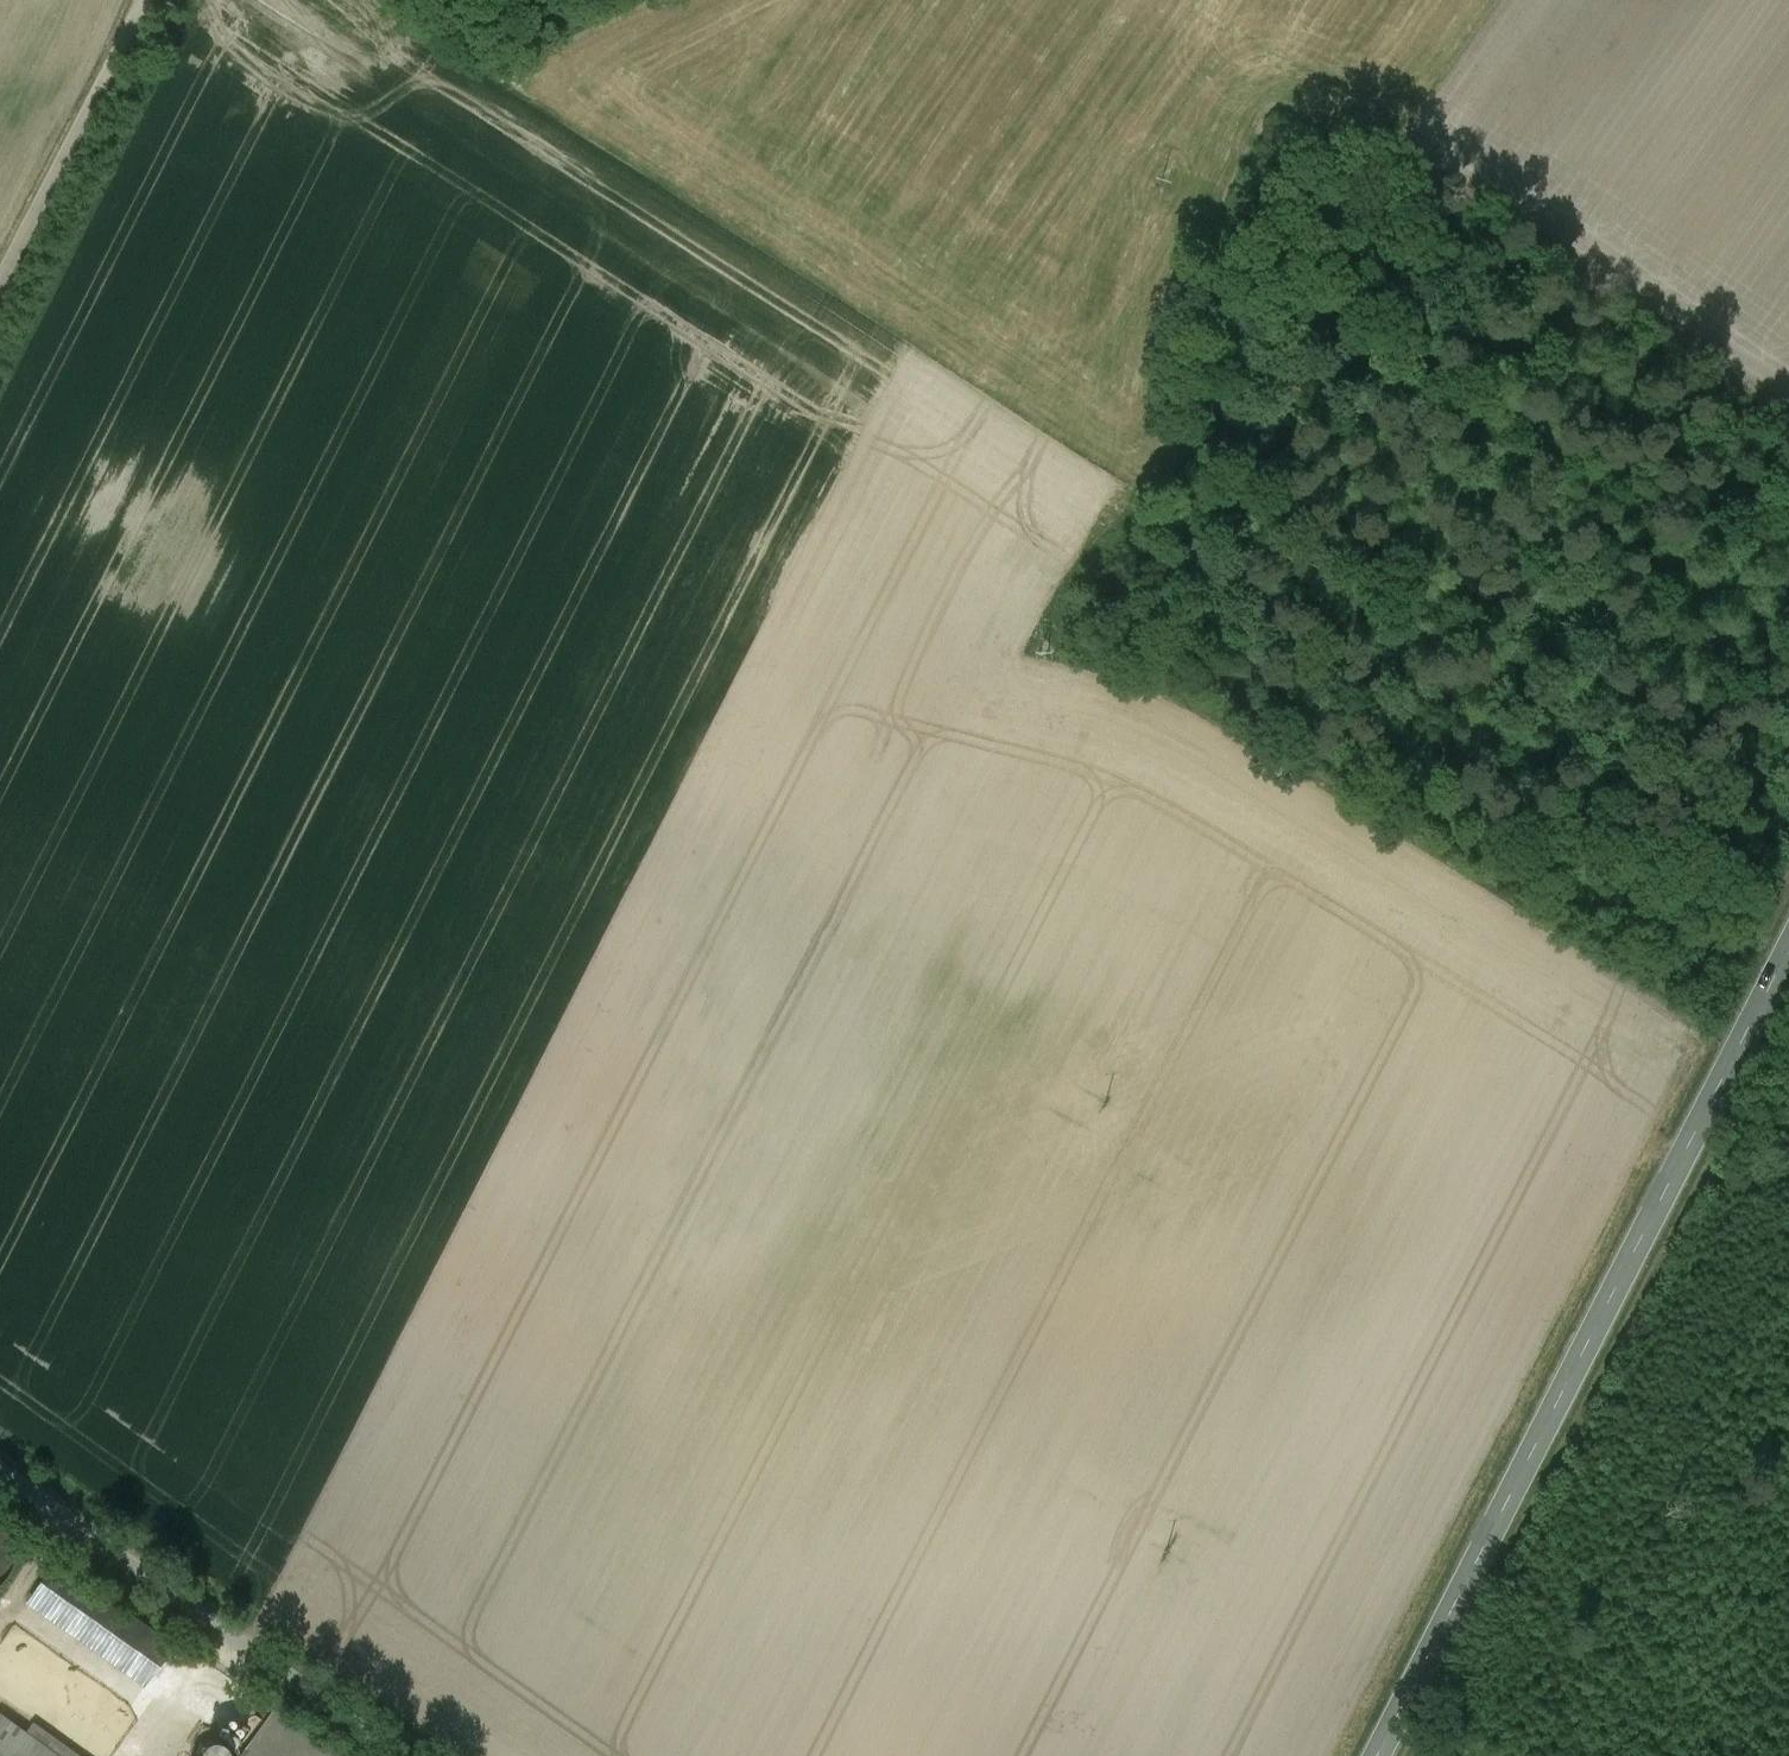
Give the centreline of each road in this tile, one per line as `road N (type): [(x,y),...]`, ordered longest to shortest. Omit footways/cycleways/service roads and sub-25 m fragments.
road 1 (secondary): [(1375,1755),(1788,948)]
road 2 (unclassified): [(0,1450),(417,1755)]
road 3 (unclassified): [(143,0),(0,277)]
road 4 (track): [(81,1508),(0,1624)]

